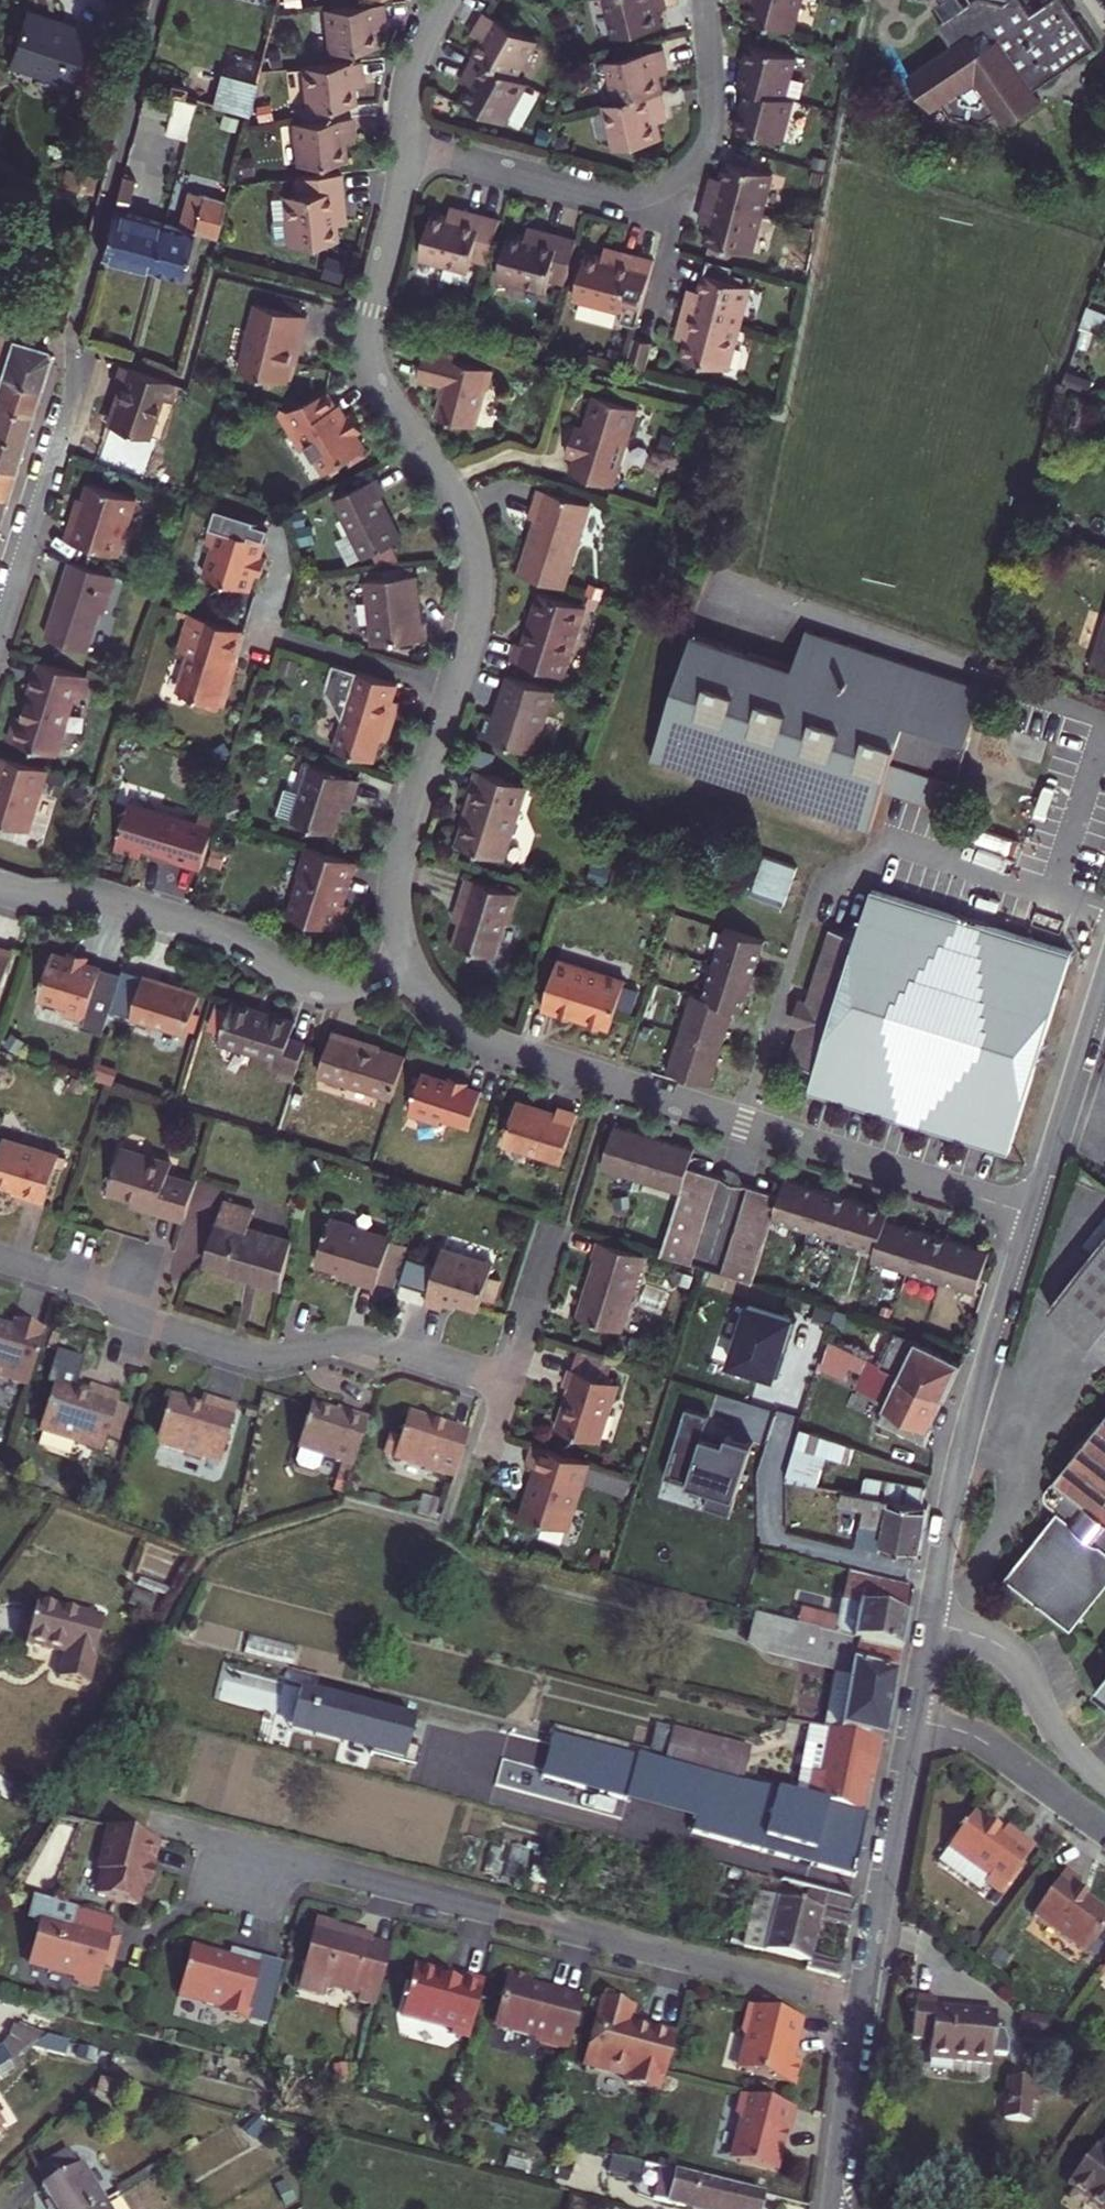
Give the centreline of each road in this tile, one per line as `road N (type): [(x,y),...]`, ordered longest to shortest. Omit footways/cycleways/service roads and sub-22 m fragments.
road 1 (residential): [(412,147),(373,311),(370,360),(461,507),(477,580),(400,854),(394,903),(410,967)]
road 2 (residential): [(410,967),(462,1027),(503,1049),(1028,1213)]
road 3 (residential): [(862,2006),(211,1844)]
road 4 (residential): [(158,0),(70,338),(71,400),(0,623)]
road 5 (residential): [(0,1258),(73,1281),(156,1325),(244,1352),(378,1341),(509,1379)]
road 6 (tertiary): [(1028,1213),(968,1433),(913,1720)]
road 7 (residential): [(412,147),(597,195),(666,186),(699,161),(713,133),(707,0)]
road 8 (residential): [(0,885),(108,891),(232,930),(284,969),(324,985),(410,967)]
road 9 (tertiary): [(913,1720),(862,2006)]
road 10 (tertiary): [(1104,970),(1028,1213)]
road 11 (track): [(932,1622),(988,1643),(1034,1677),(1054,1725),(1104,1778)]
road 12 (residential): [(913,1720),(980,1742),(1104,1831)]
road 13 (tertiary): [(862,2006),(830,2208)]
road 14 (residential): [(447,0),(408,81),(412,147)]
road 15 (residential): [(552,1246),(509,1379)]

